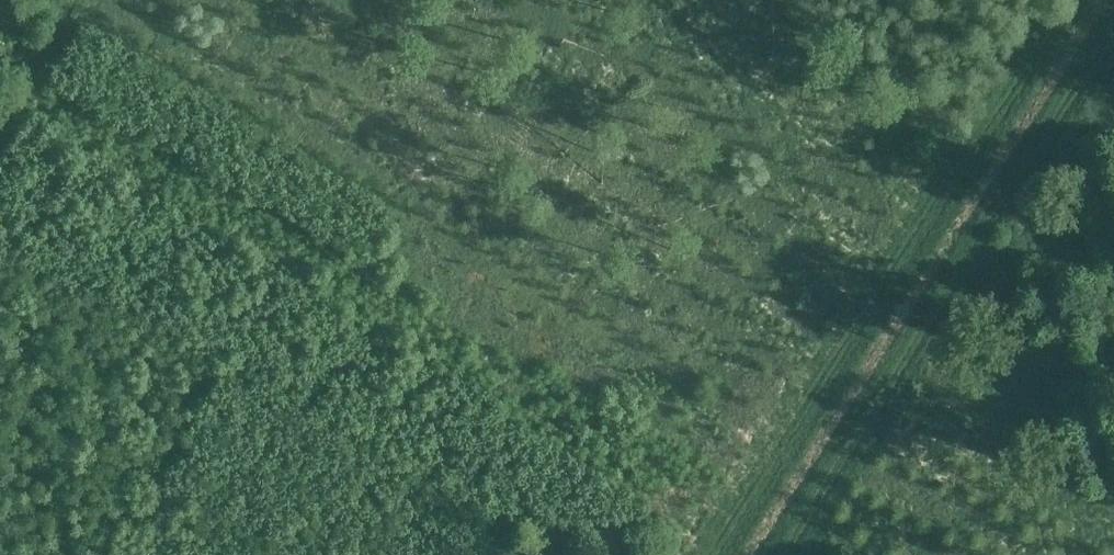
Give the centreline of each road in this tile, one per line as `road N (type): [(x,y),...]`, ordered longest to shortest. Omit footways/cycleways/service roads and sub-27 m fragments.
road 1 (track): [(727,554),(1083,0)]
road 2 (track): [(774,554),(1113,26)]

